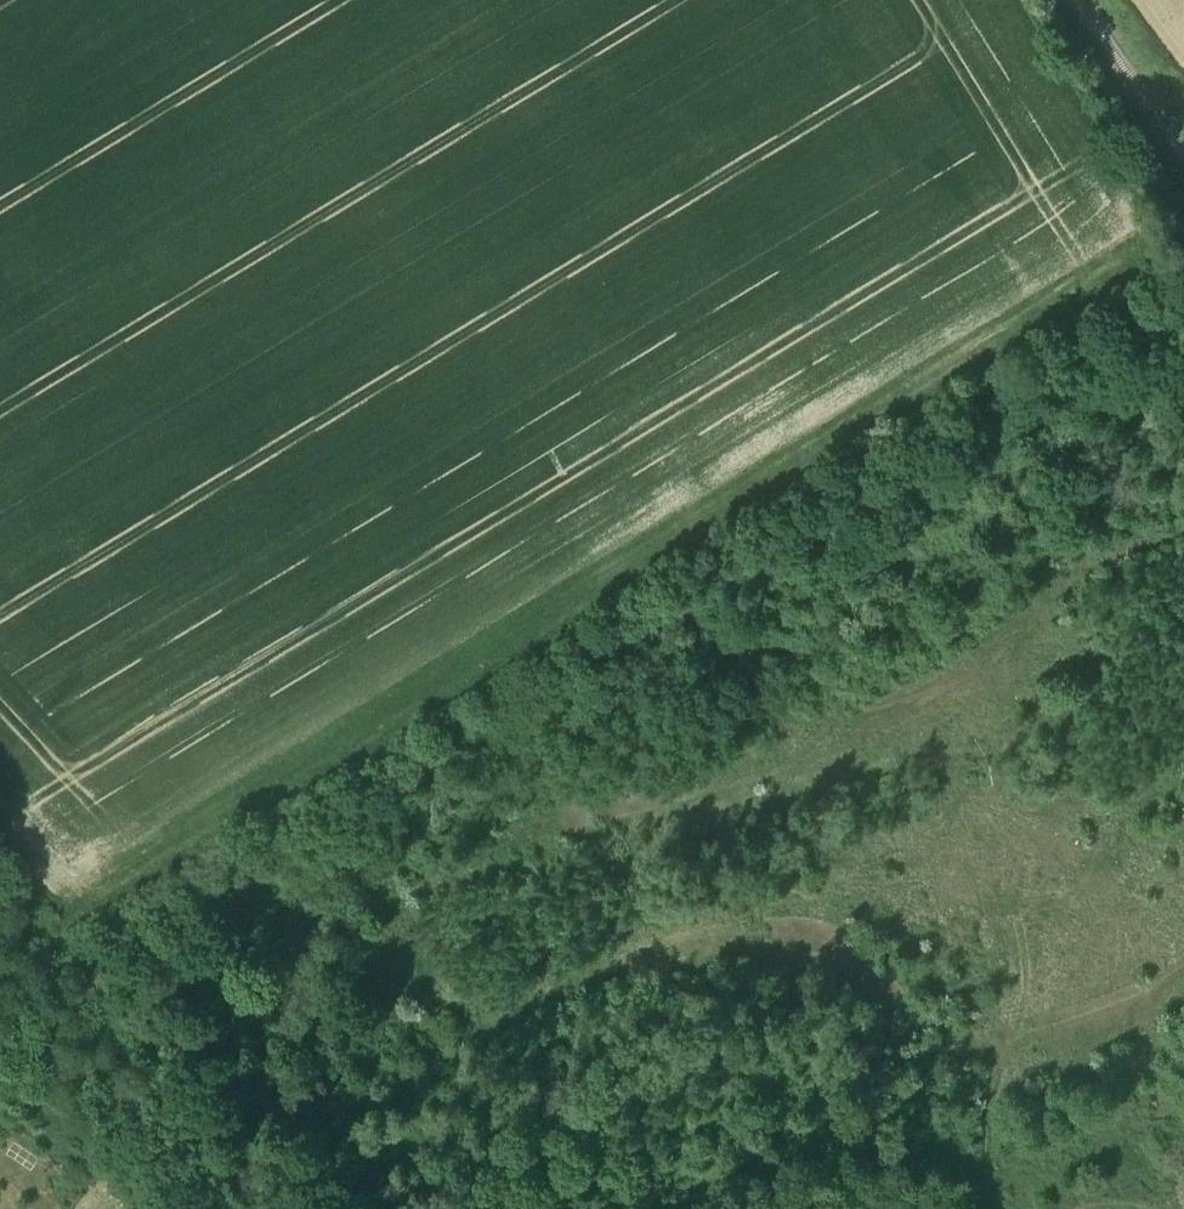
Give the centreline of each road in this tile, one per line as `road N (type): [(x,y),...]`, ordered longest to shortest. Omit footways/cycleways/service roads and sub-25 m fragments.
road 1 (track): [(0,838),(86,926),(1183,258)]
road 2 (track): [(1037,0),(1183,244)]

